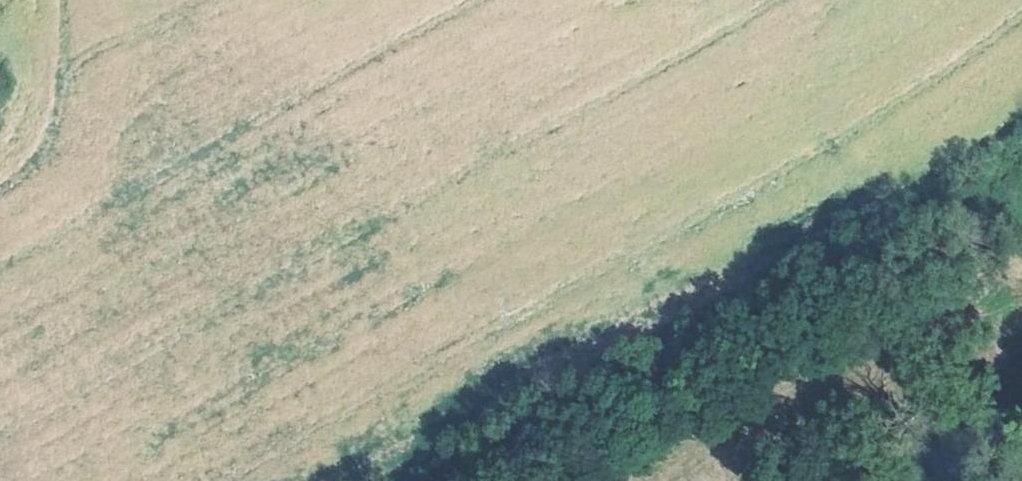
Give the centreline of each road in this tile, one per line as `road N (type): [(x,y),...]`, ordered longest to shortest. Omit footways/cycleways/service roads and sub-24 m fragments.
road 1 (track): [(464,480),(942,218),(1021,166)]

